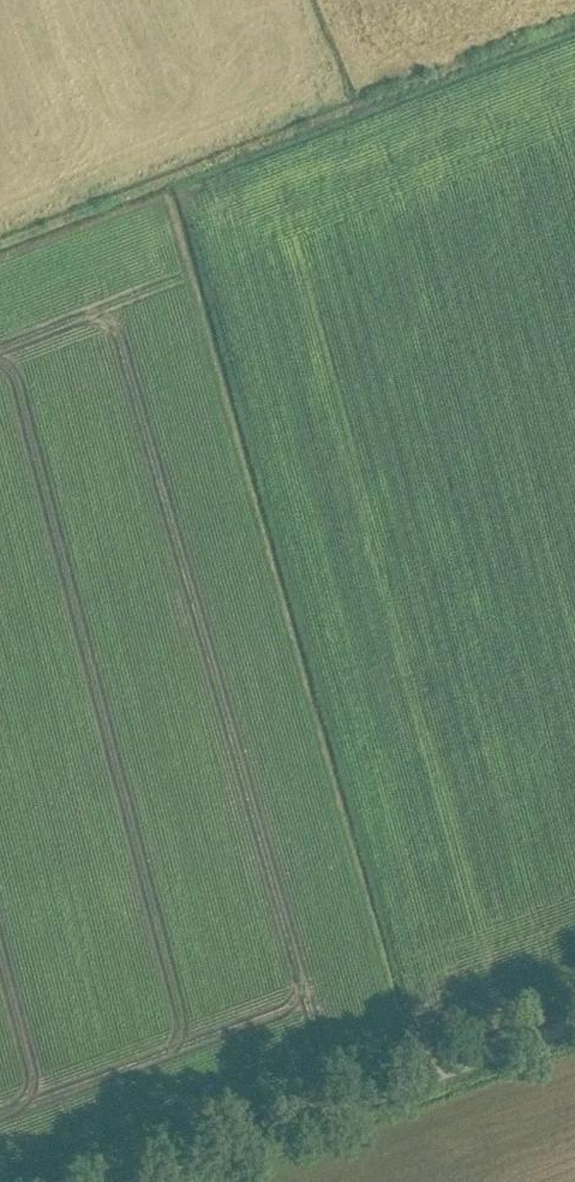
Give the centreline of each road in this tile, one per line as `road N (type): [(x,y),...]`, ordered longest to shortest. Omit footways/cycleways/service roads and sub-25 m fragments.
road 1 (unclassified): [(183,1181),(574,1039)]

